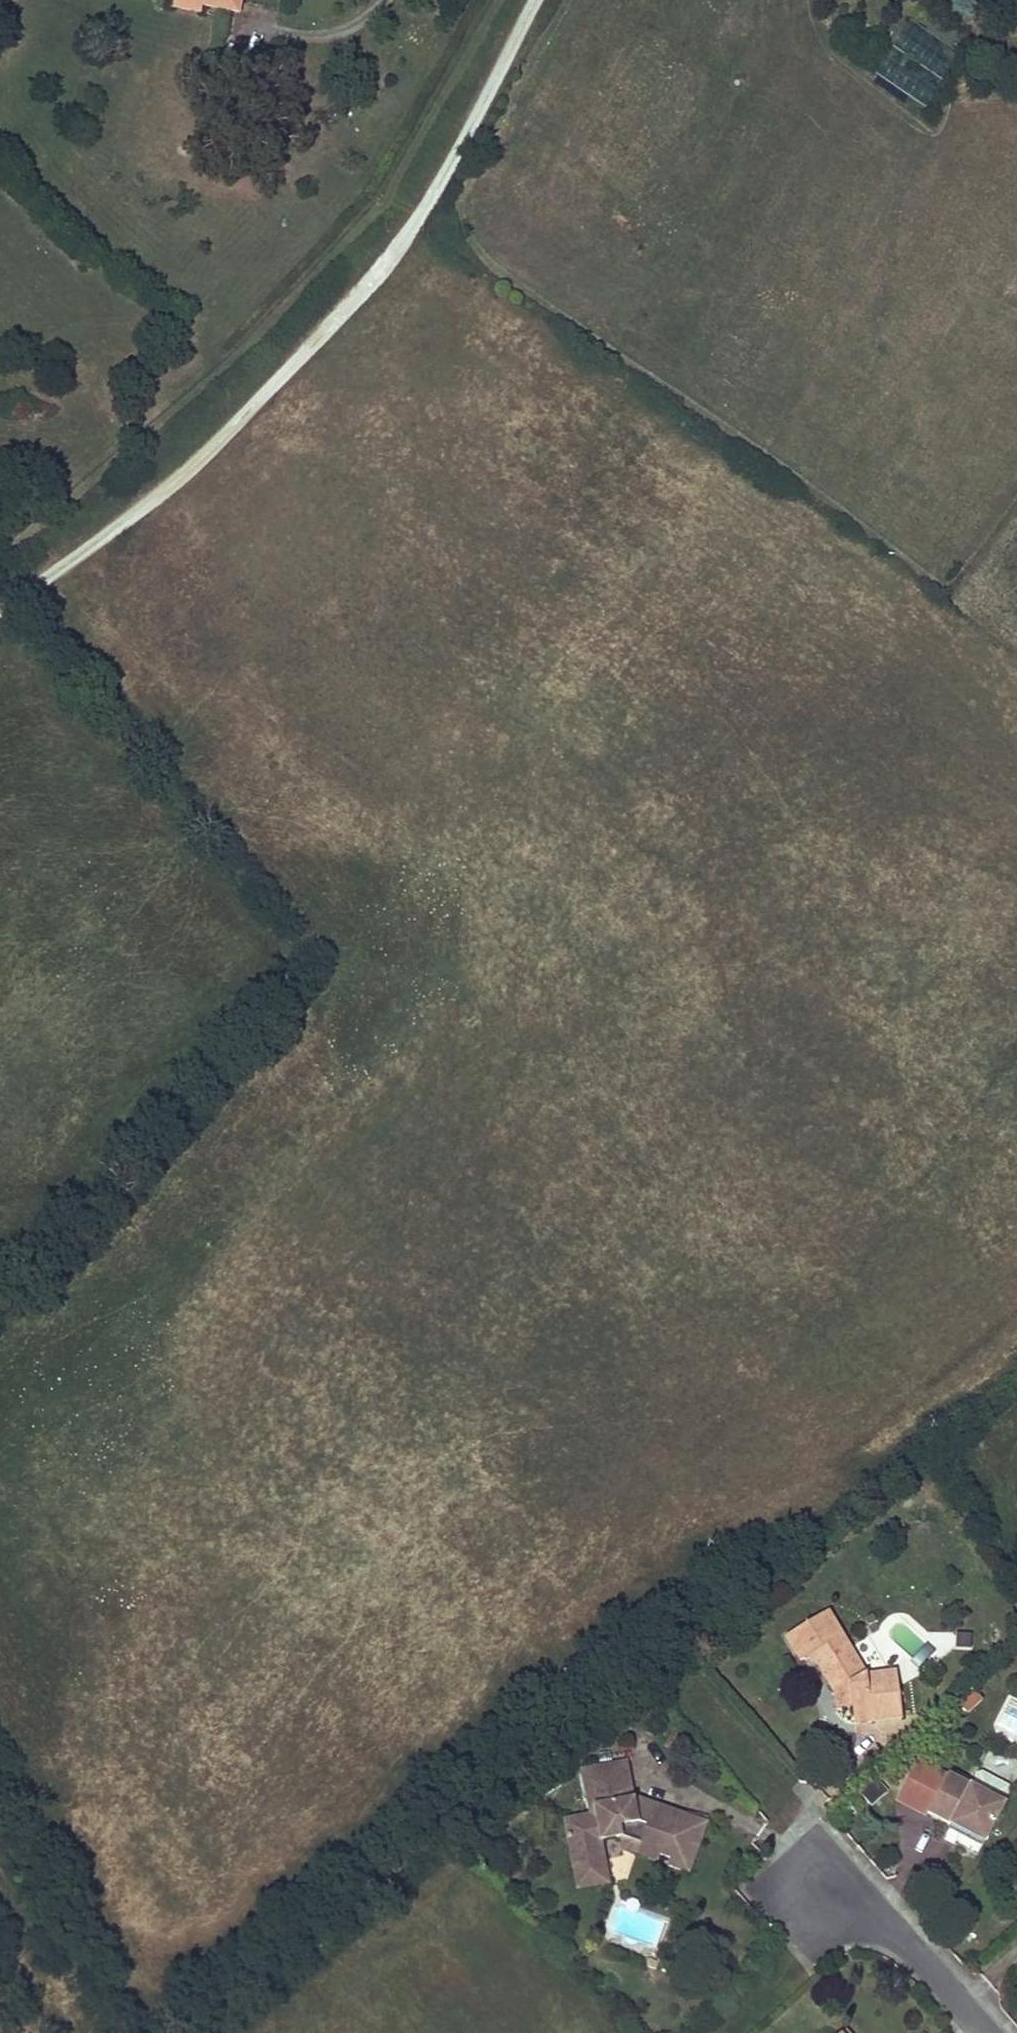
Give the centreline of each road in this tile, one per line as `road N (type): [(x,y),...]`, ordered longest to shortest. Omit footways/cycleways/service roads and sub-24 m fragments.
road 1 (track): [(0,604),(142,502),(236,420),(343,307),(413,222),(534,0)]
road 2 (residential): [(836,1865),(985,2032)]

